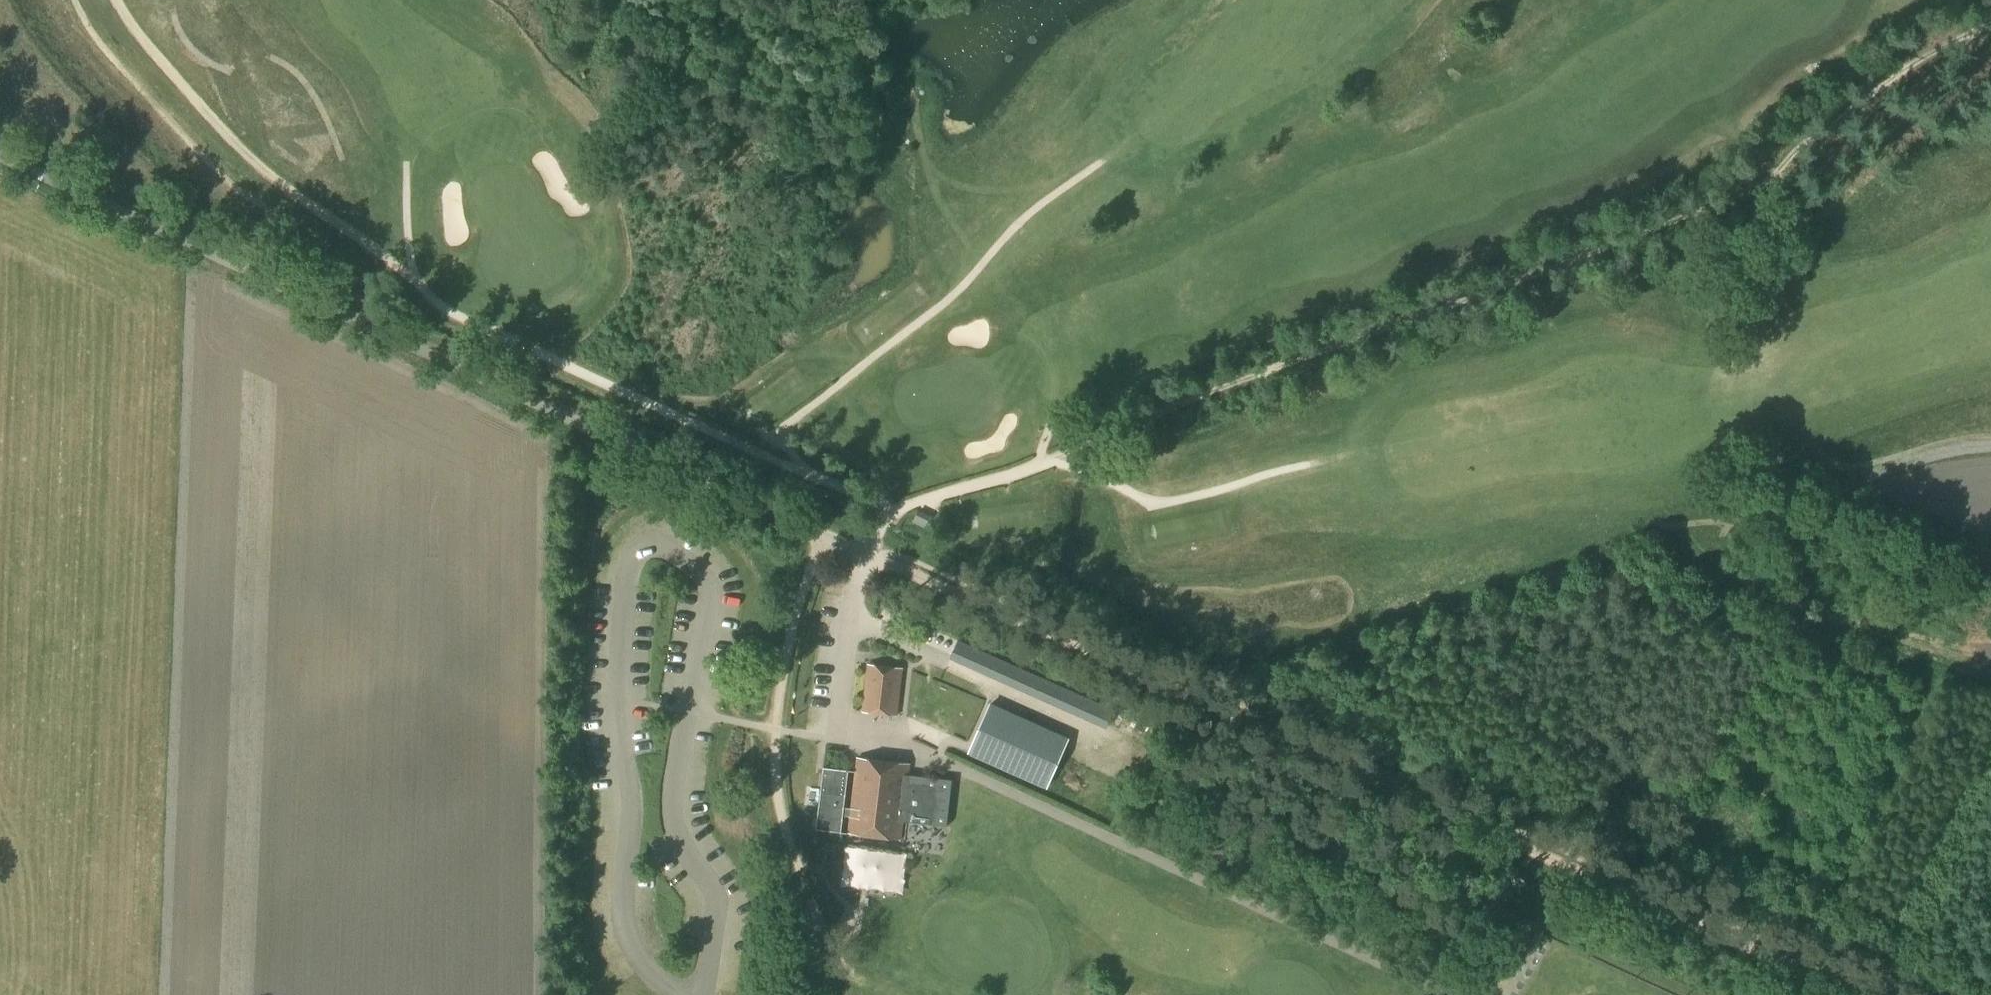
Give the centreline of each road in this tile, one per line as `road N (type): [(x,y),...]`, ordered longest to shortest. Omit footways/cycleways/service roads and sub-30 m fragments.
road 1 (track): [(1854,994),(880,558)]
road 2 (unclassified): [(880,558),(0,157)]
road 3 (track): [(801,994),(810,919),(781,808),(776,730),(794,625),(823,533)]

